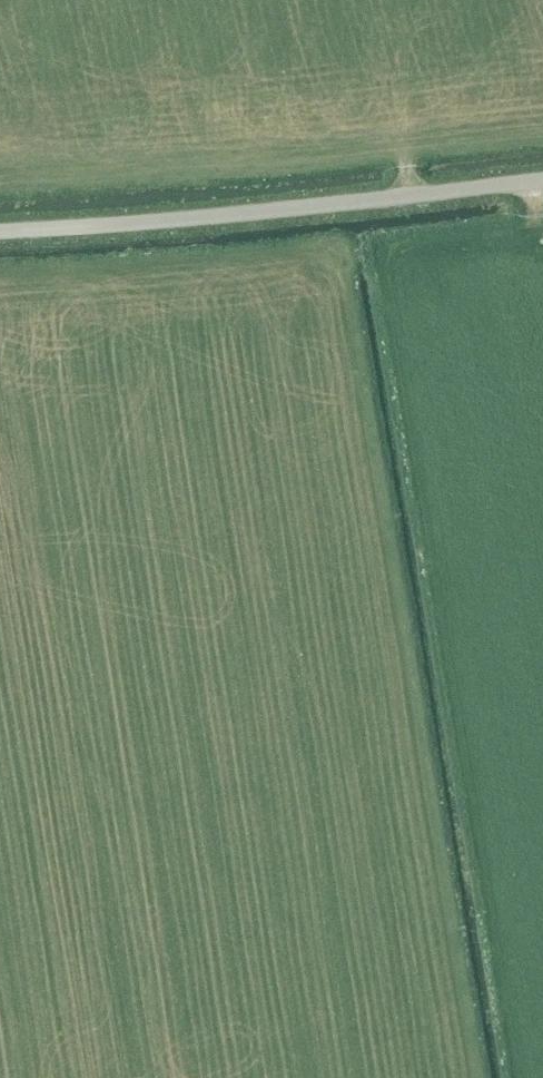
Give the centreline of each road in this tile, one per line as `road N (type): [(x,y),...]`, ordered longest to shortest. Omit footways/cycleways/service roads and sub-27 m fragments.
road 1 (unclassified): [(0,241),(542,183)]

